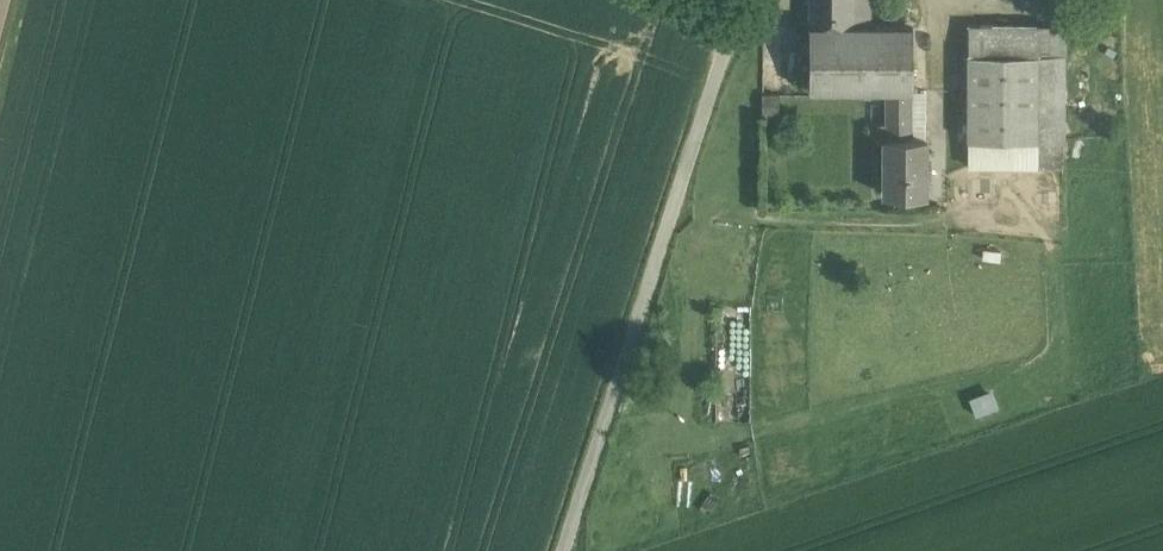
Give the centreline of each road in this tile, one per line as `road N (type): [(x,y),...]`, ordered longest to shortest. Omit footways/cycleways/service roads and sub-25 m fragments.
road 1 (track): [(783,0),(733,45),(568,550)]

